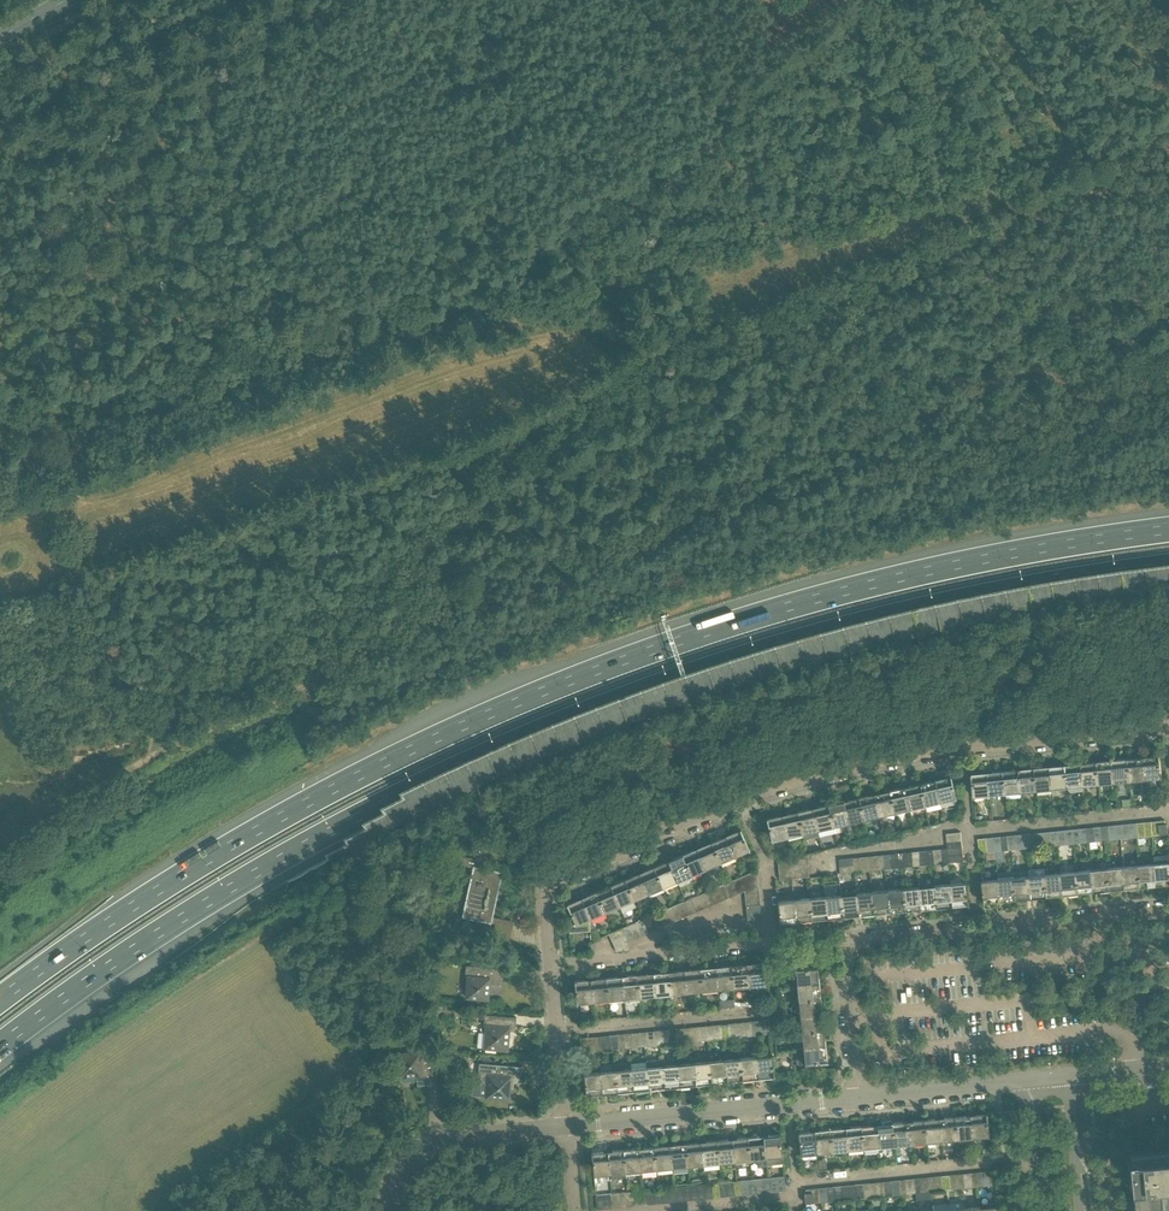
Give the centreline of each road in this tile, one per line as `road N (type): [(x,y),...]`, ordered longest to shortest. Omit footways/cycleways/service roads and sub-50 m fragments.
road 1 (track): [(0,846),(162,753),(341,668),(449,563),(639,540),(1031,372),(1055,377),(1128,427),(1168,433)]
road 2 (motorway): [(0,1047),(279,859),(556,726),(815,637),(1014,592),(1168,569)]
road 3 (motorway): [(1168,530),(903,577),(710,630),(538,693),(247,836),(0,1000)]
road 4 (track): [(1030,181),(549,301),(384,319),(88,325),(0,350)]
road 5 (track): [(449,563),(526,442),(639,363),(916,246),(1030,181),(1130,148),(1168,124)]
road 6 (residential): [(857,1097),(846,962),(857,943),(1168,912)]
road 7 (track): [(0,327),(9,419),(46,495),(53,536),(162,753)]
road 8 (residential): [(1168,726),(924,752),(808,776),(738,800)]
road 9 (track): [(351,0),(238,76),(0,170)]
road 10 (residential): [(550,965),(772,943),(766,864),(738,800)]
road 11 (residential): [(568,1125),(857,1097)]
road 12 (residential): [(738,800),(550,886),(543,901),(550,965)]
road 13 (track): [(760,253),(716,120),(633,0)]
road 14 (residential): [(386,1210),(402,1161),(431,1138),(568,1125)]
road 15 (track): [(959,0),(1060,170)]
road 16 (residential): [(857,1097),(1034,1080)]
road 17 (residential): [(550,965),(568,1125)]
road 18 (residential): [(1079,1210),(1068,1076)]

